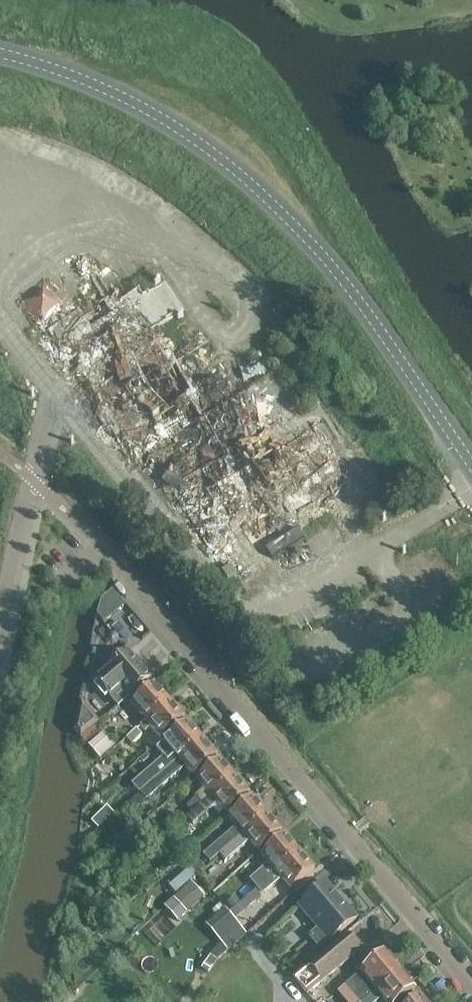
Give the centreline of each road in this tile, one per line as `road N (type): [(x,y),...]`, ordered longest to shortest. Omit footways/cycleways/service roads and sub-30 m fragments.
road 1 (tertiary): [(471,464),(355,295),(244,176),(141,106),(0,53)]
road 2 (residential): [(471,986),(95,538)]
road 3 (unclassified): [(0,622),(32,478)]

